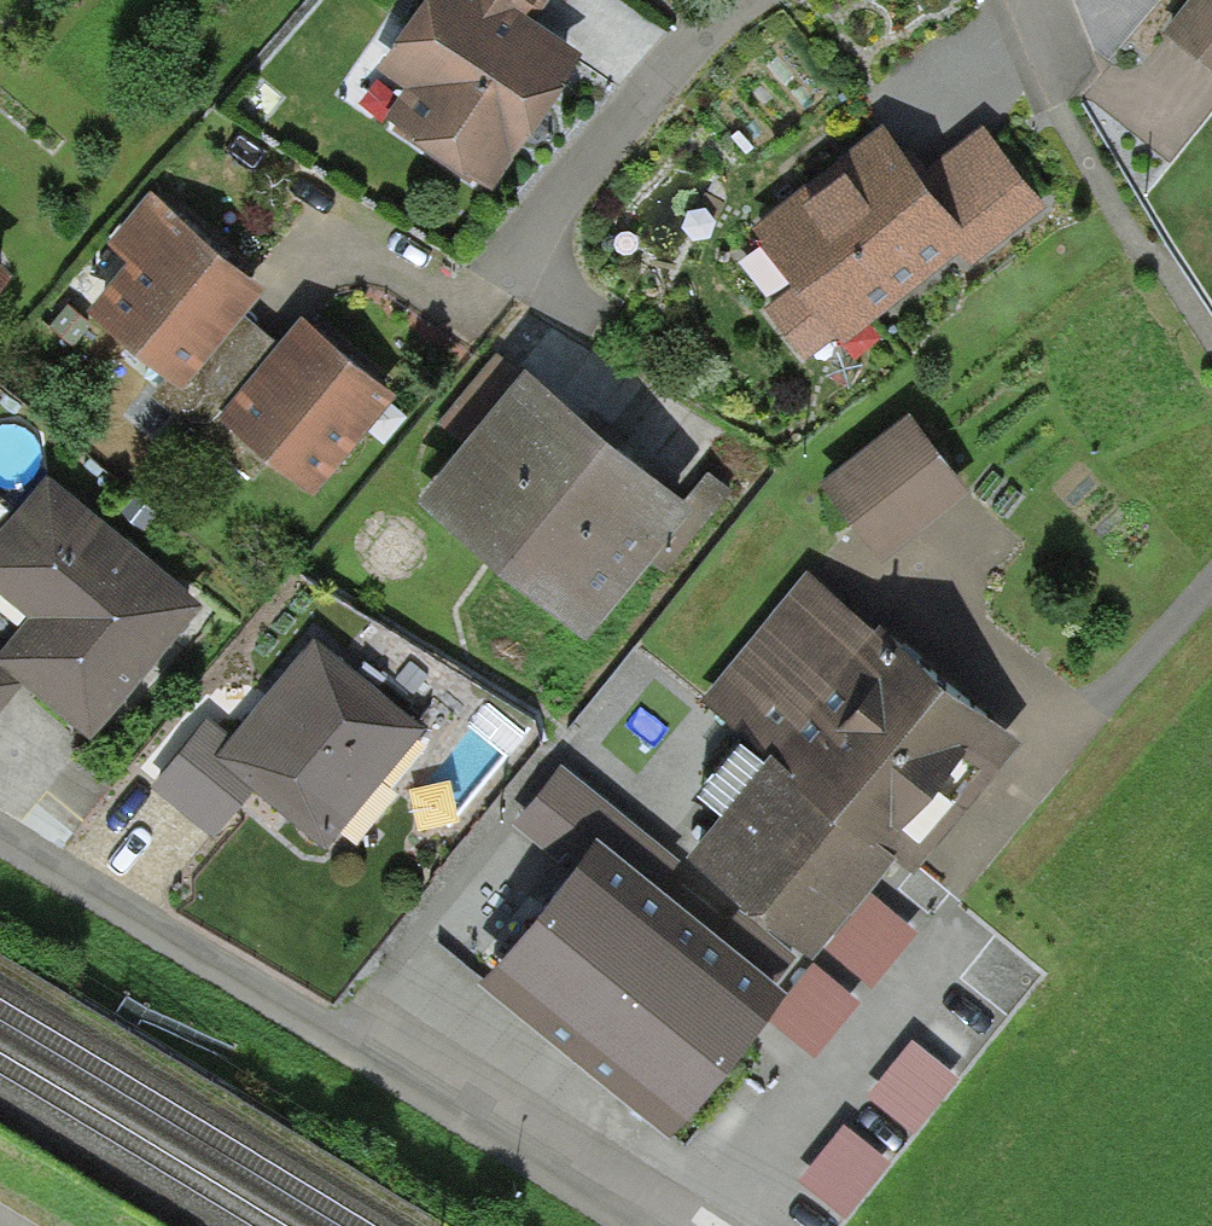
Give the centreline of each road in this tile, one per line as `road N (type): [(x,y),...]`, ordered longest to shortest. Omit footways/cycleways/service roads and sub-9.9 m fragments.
road 1 (residential): [(0,841),(633,1225)]
road 2 (residential): [(751,0),(658,79),(447,317)]
road 3 (residential): [(716,1225),(953,899)]
road 4 (residential): [(1093,712),(1211,583)]

